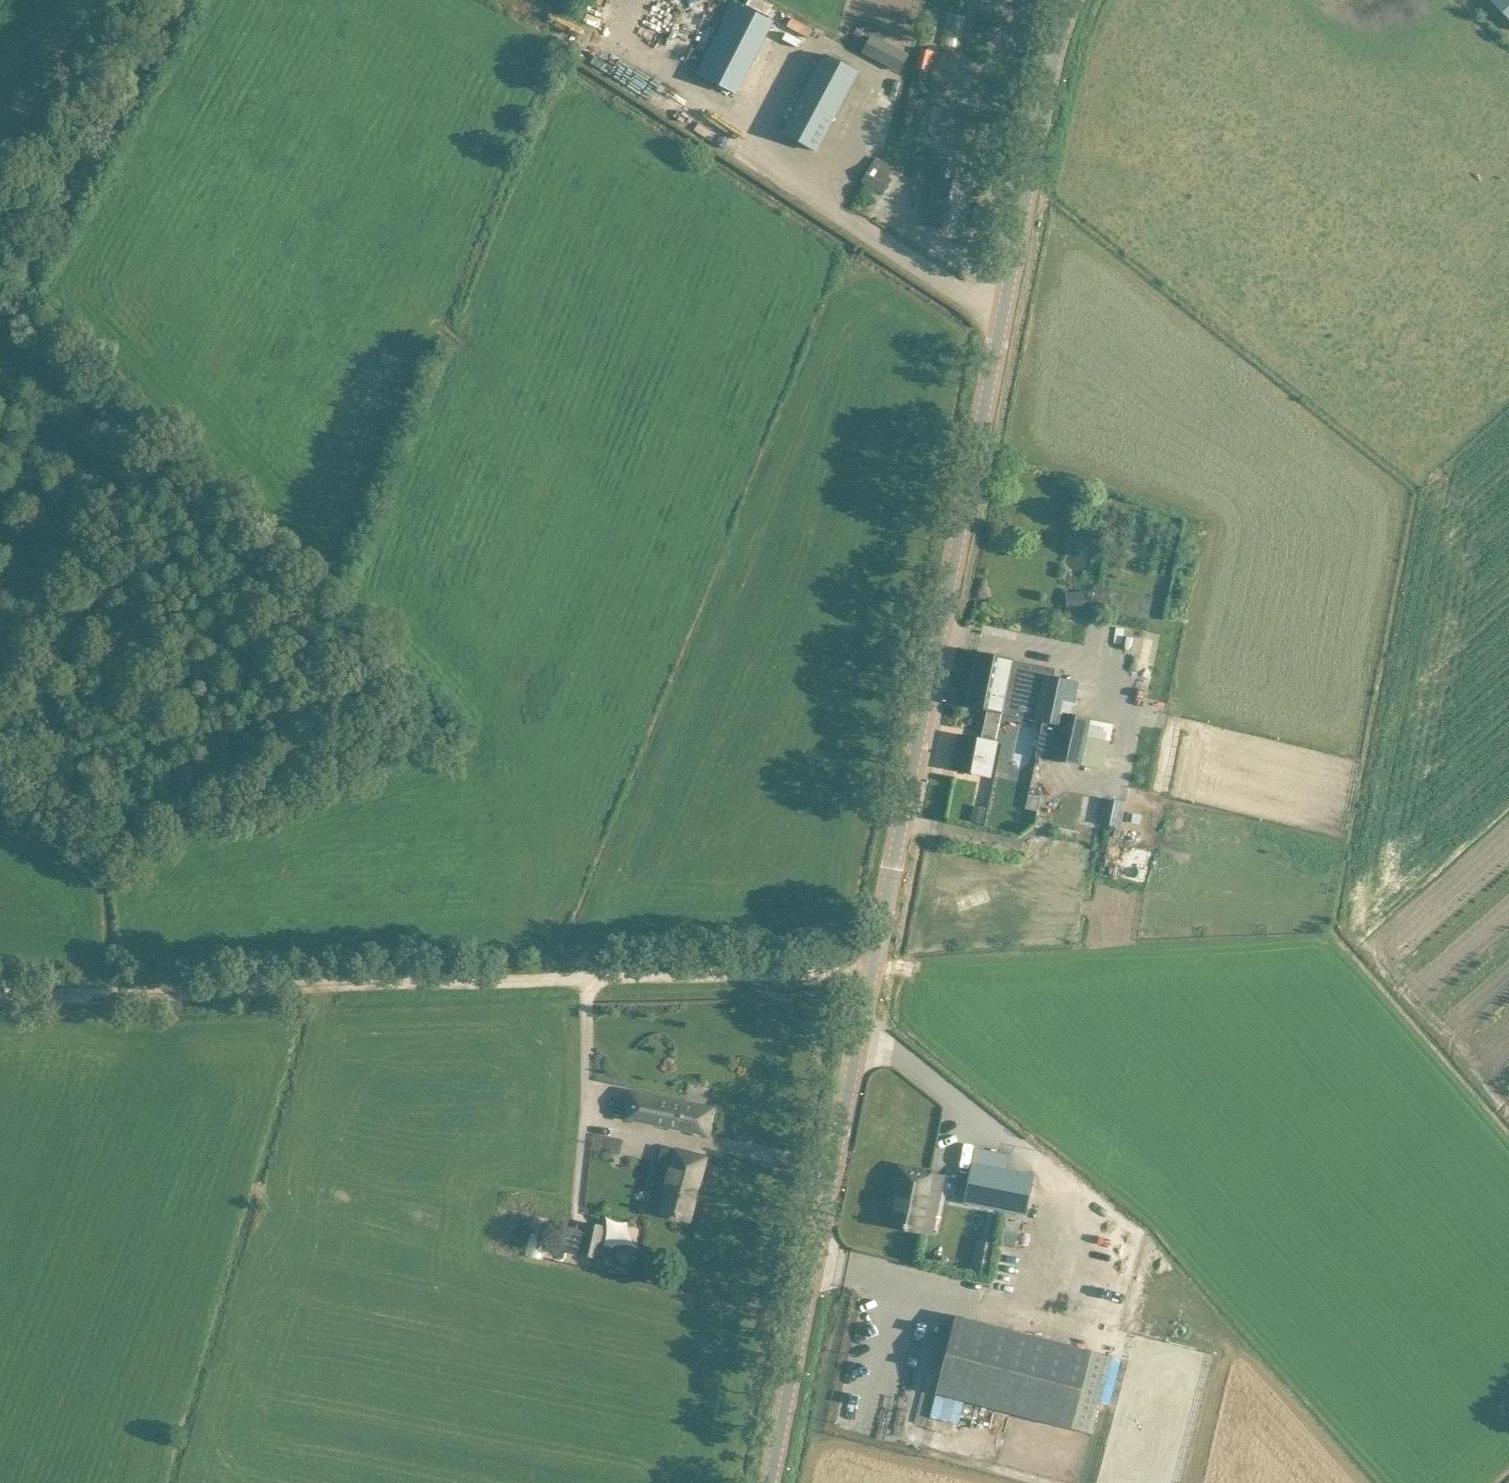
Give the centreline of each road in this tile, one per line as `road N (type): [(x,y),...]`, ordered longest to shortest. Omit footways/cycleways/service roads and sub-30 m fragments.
road 1 (tertiary): [(769,1482),(1072,0)]
road 2 (track): [(0,990),(874,963)]

